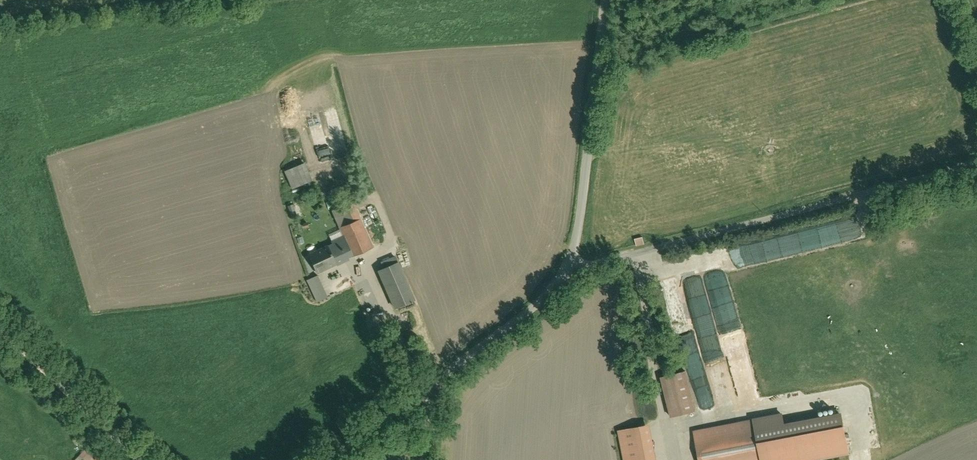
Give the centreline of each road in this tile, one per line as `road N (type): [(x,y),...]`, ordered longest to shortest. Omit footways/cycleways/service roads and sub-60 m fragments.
road 1 (residential): [(570,266),(976,163)]
road 2 (residential): [(604,0),(570,266)]
road 3 (residential): [(142,459),(0,325)]
road 4 (residential): [(570,266),(539,303),(435,383)]
road 5 (residential): [(435,383),(328,459)]

